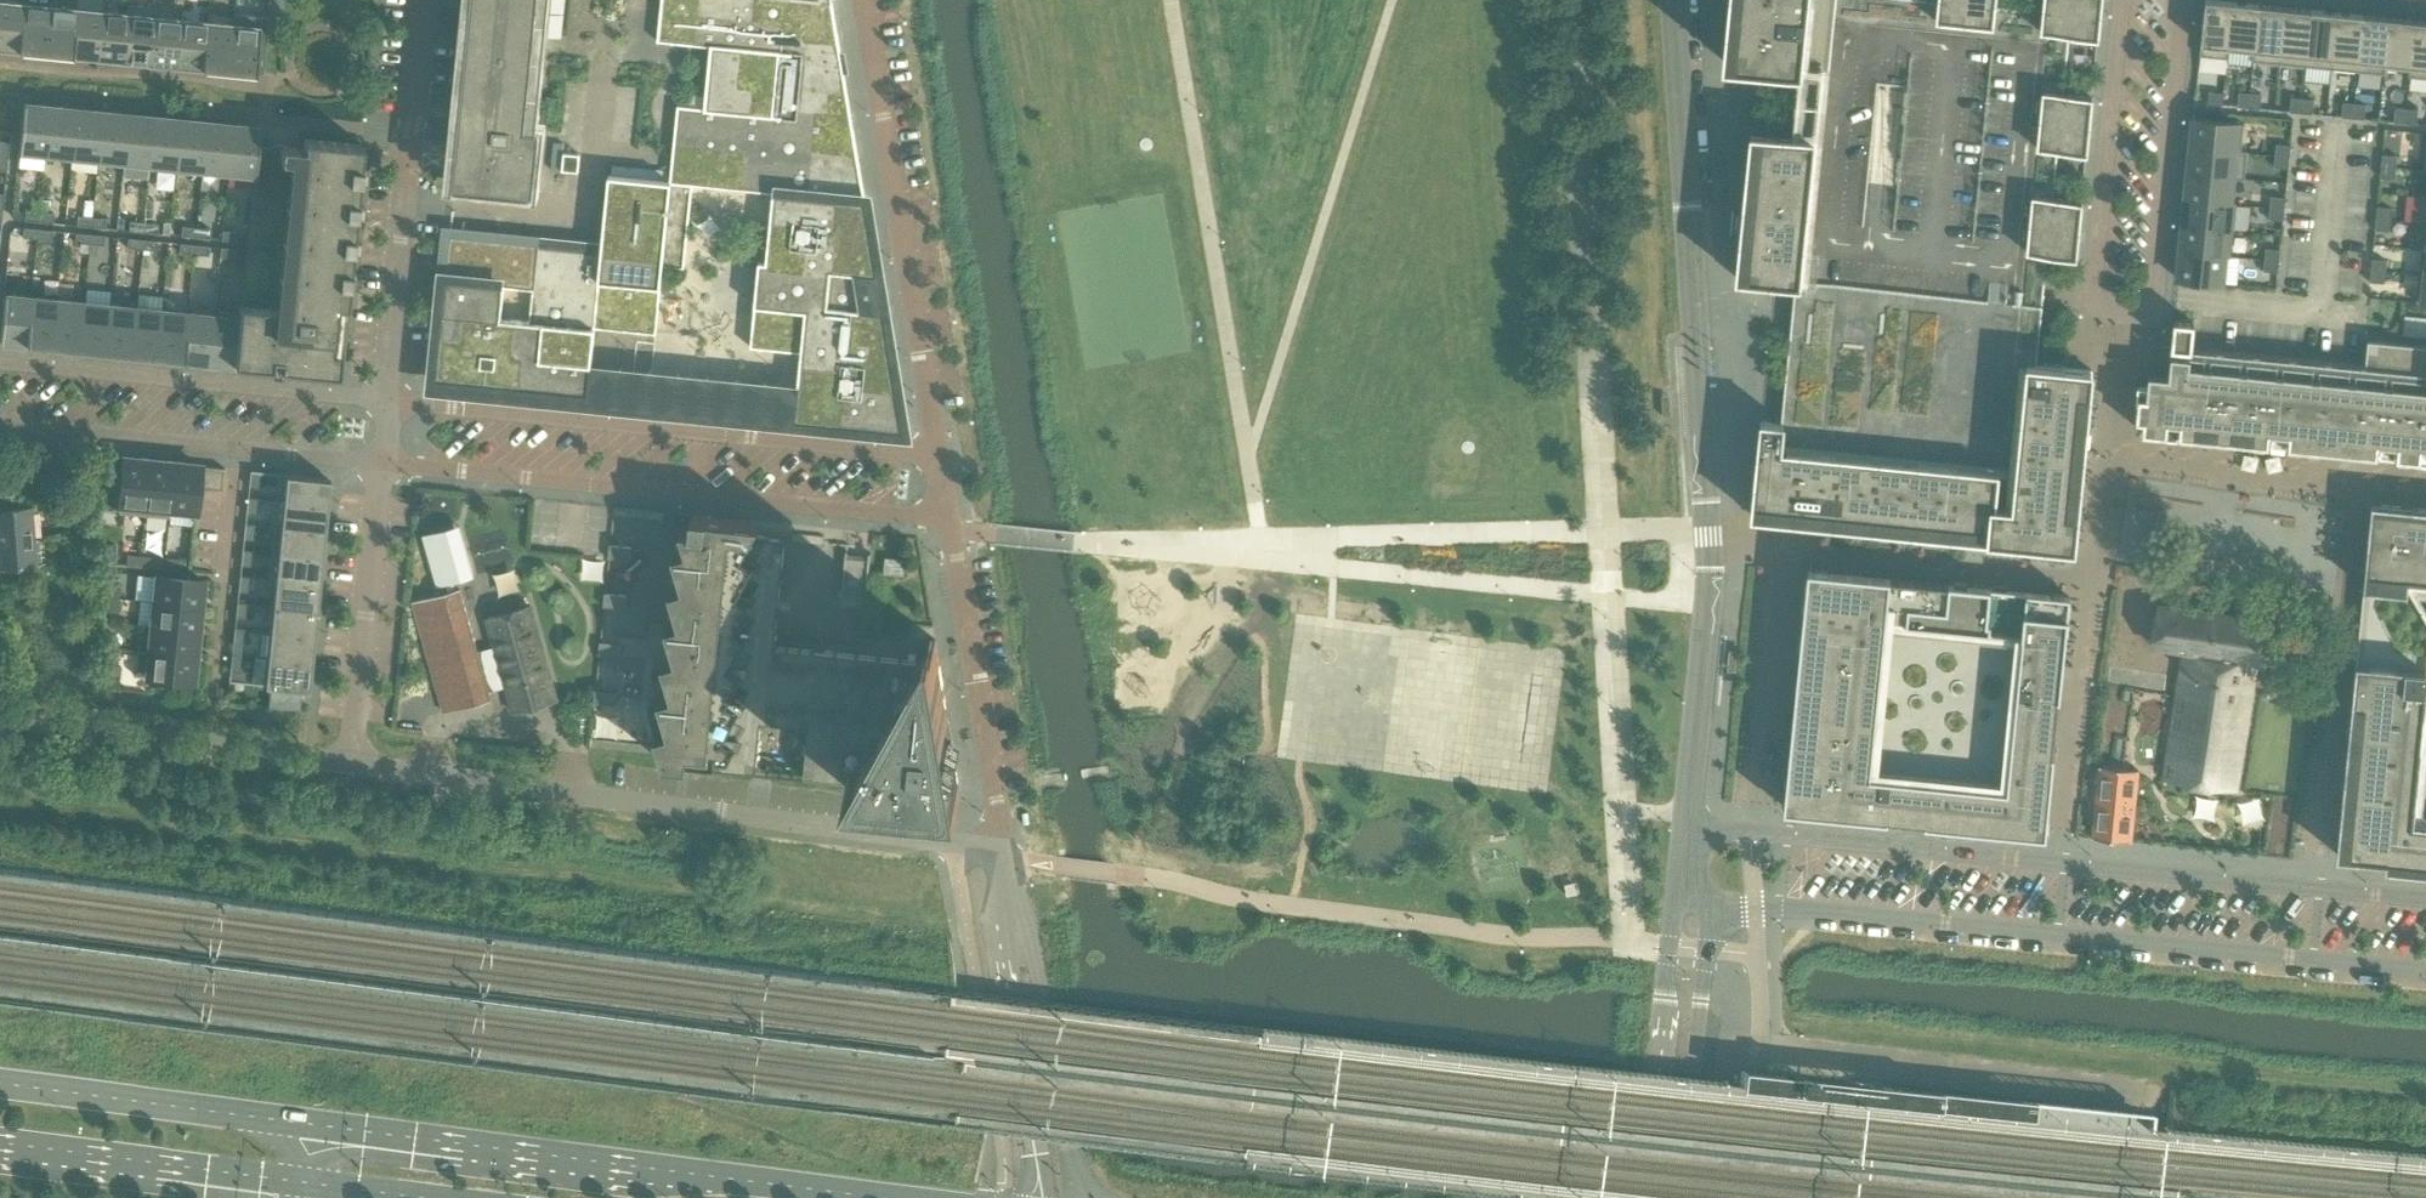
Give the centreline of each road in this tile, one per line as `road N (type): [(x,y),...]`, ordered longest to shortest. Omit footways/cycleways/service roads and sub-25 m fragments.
road 1 (unclassified): [(1677,0),(1713,604),(1687,825)]
road 2 (unclassified): [(2425,897),(1687,825)]
road 3 (unclassified): [(1708,903),(2425,969)]
road 4 (residential): [(2120,0),(2094,310),(2149,315),(2176,0)]
road 5 (unclassified): [(999,853),(353,766)]
road 6 (residential): [(381,465),(949,520)]
road 7 (residential): [(938,450),(385,397)]
road 8 (secondary): [(858,1197),(321,1128)]
road 9 (residential): [(938,450),(864,0)]
road 10 (residential): [(385,397),(426,0)]
road 11 (residential): [(385,397),(0,362)]
road 12 (residential): [(0,428),(381,465)]
road 13 (unclassified): [(353,766),(0,714)]
road 14 (unclassified): [(999,853),(1051,1197)]
road 15 (residential): [(999,853),(997,800),(949,520)]
road 16 (secondary): [(321,1128),(0,1085)]
road 17 (residential): [(353,766),(381,465)]
road 18 (unclassified): [(1675,899),(1643,1197)]
road 19 (secondary): [(0,1144),(297,1183)]
road 20 (unclassified): [(1682,1197),(1708,903)]

